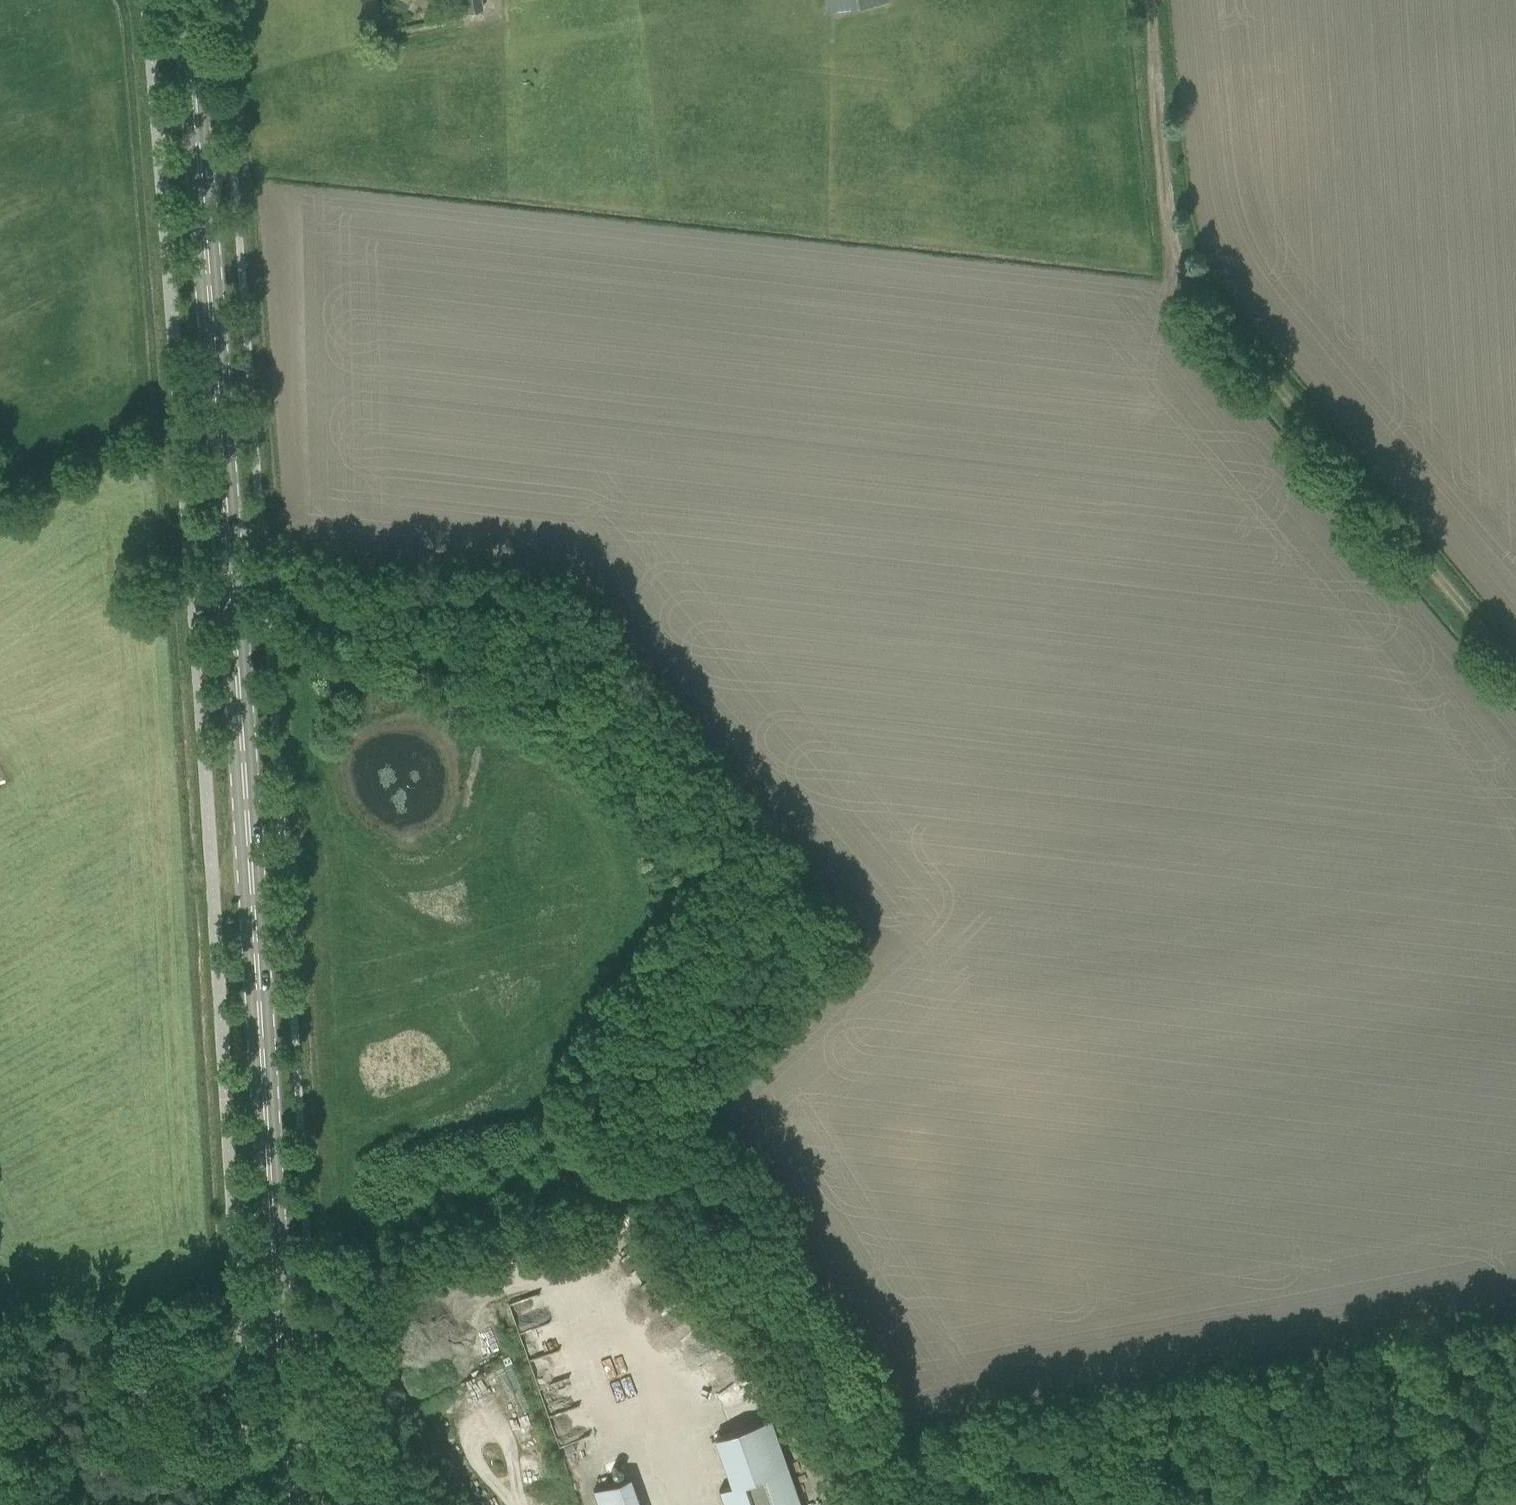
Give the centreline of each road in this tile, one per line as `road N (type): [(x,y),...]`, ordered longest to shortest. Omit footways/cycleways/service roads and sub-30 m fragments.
road 1 (primary): [(288,1504),(256,895),(187,0)]

